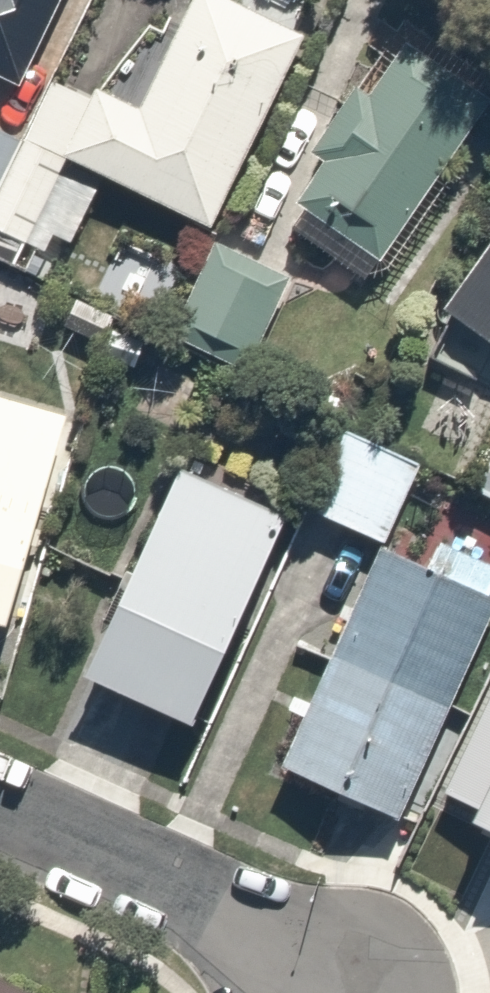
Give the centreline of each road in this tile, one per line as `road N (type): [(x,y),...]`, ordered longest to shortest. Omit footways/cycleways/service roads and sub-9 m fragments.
road 1 (residential): [(0,812),(169,885),(280,955),(322,992)]

